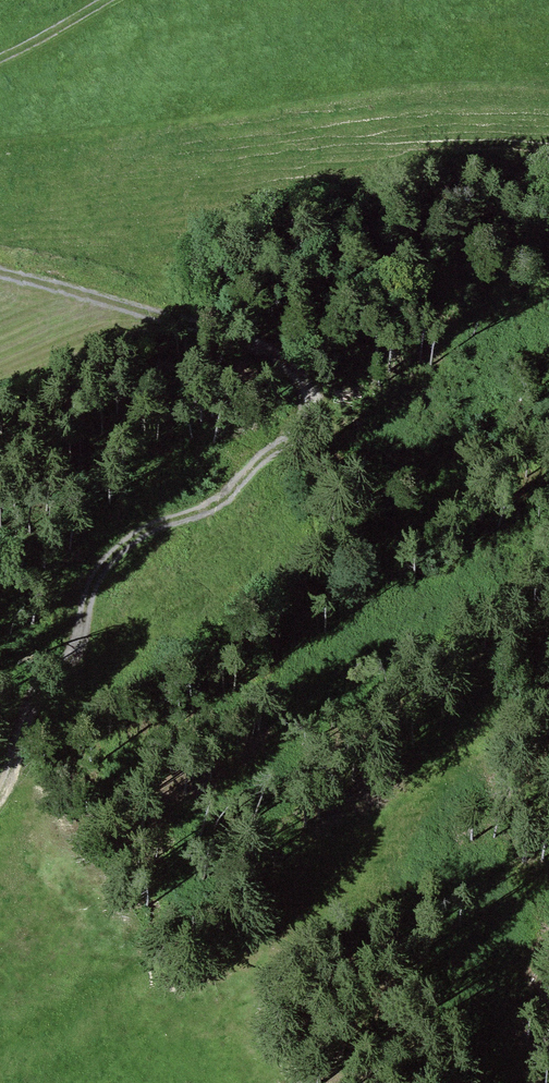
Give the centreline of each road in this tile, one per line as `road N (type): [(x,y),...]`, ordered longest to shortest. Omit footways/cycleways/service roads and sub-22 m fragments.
road 1 (track): [(0,272),(202,328),(271,360),(308,397),(307,425),(260,462),(245,490),(219,510),(147,532),(120,551),(99,582),(87,663),(74,688)]
road 2 (track): [(0,839),(18,753),(74,688)]
road 3 (track): [(0,57),(110,0)]

